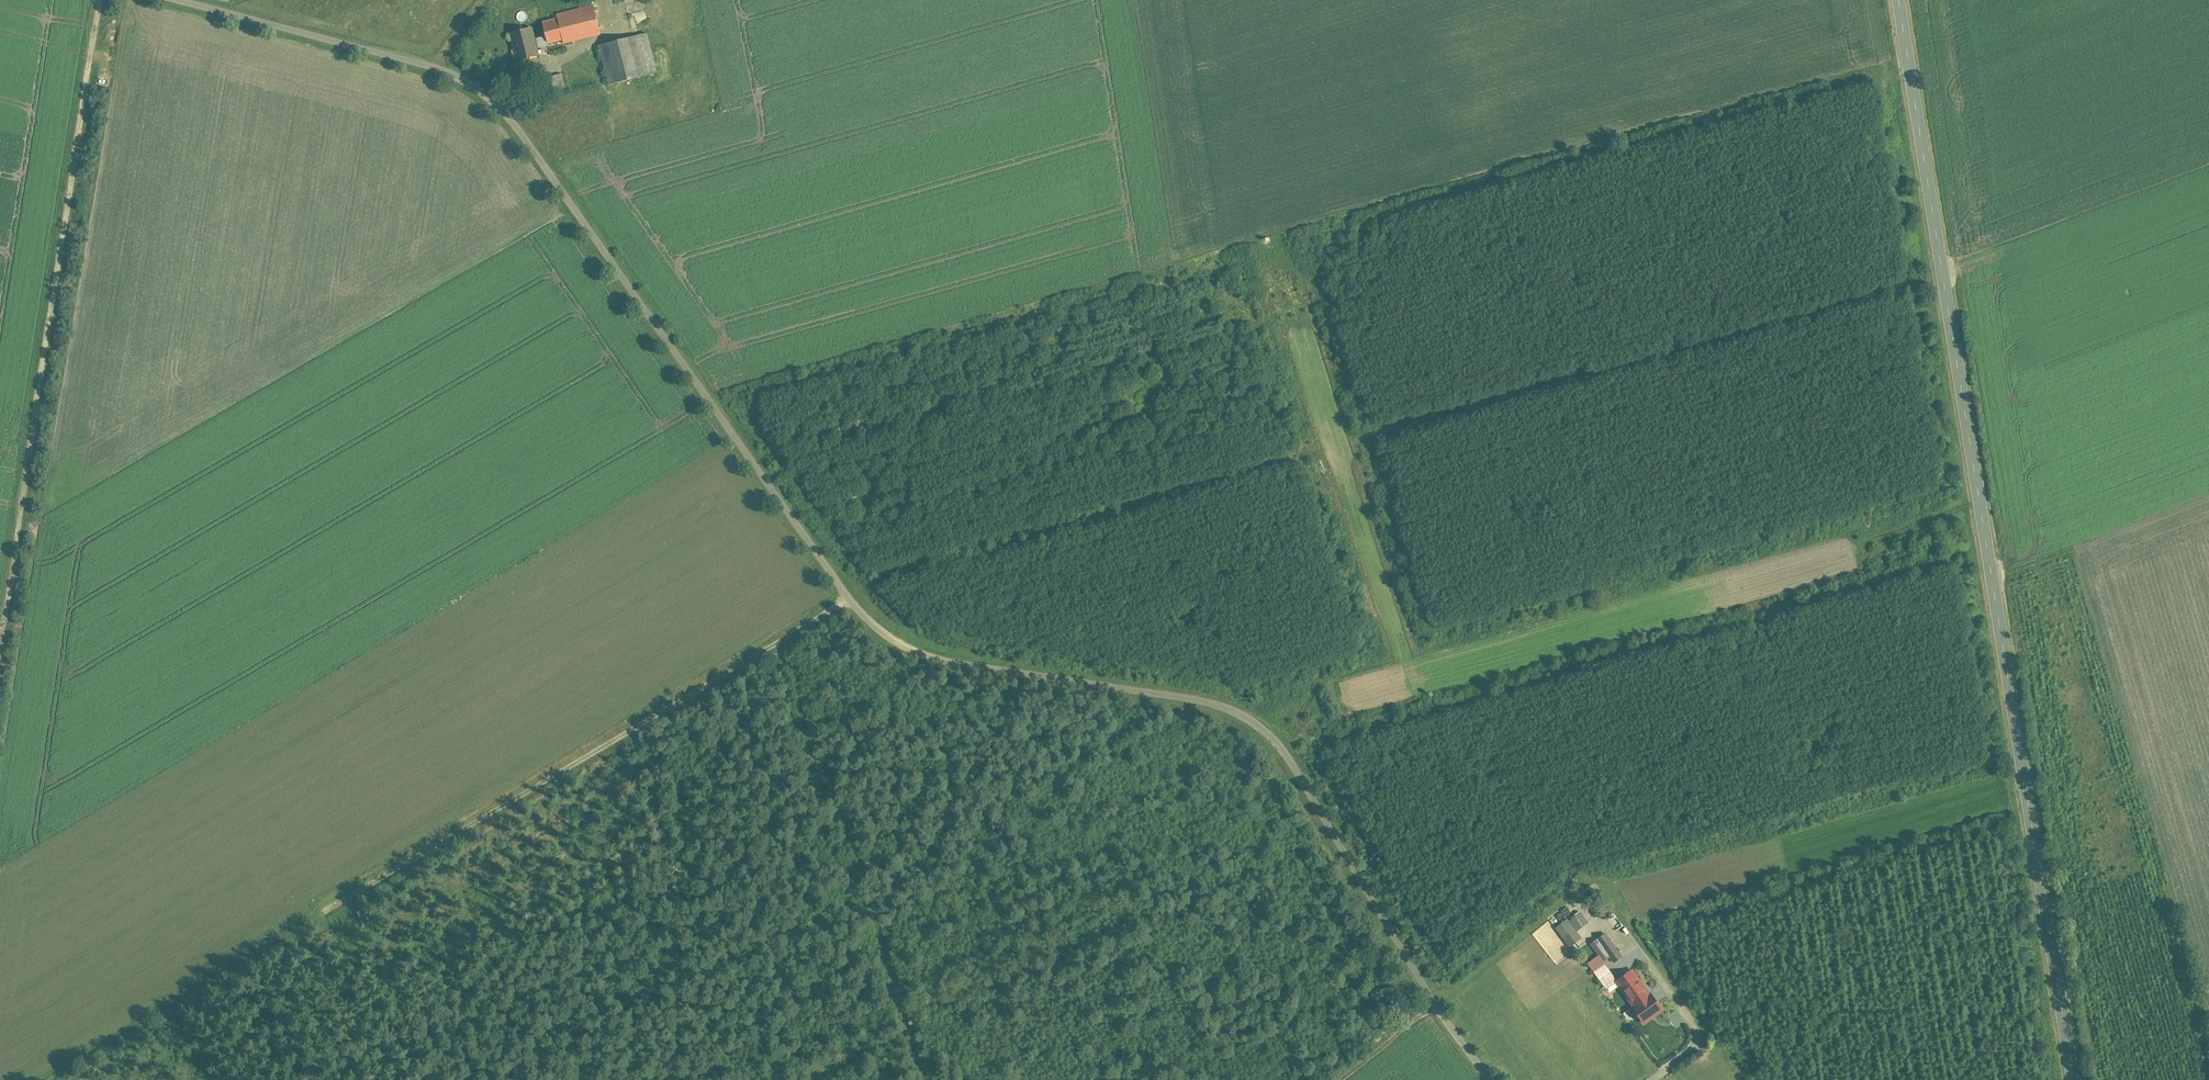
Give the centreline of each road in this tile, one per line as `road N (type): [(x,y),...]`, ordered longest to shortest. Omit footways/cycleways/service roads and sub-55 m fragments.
road 1 (residential): [(176,0),(439,68),(501,109),(880,631),(960,666),(1173,697),(1256,724),(1287,753),(1491,1079)]
road 2 (tertiary): [(1901,0),(2076,1079)]
road 3 (track): [(41,1079),(852,602)]
road 4 (track): [(101,0),(0,650)]

